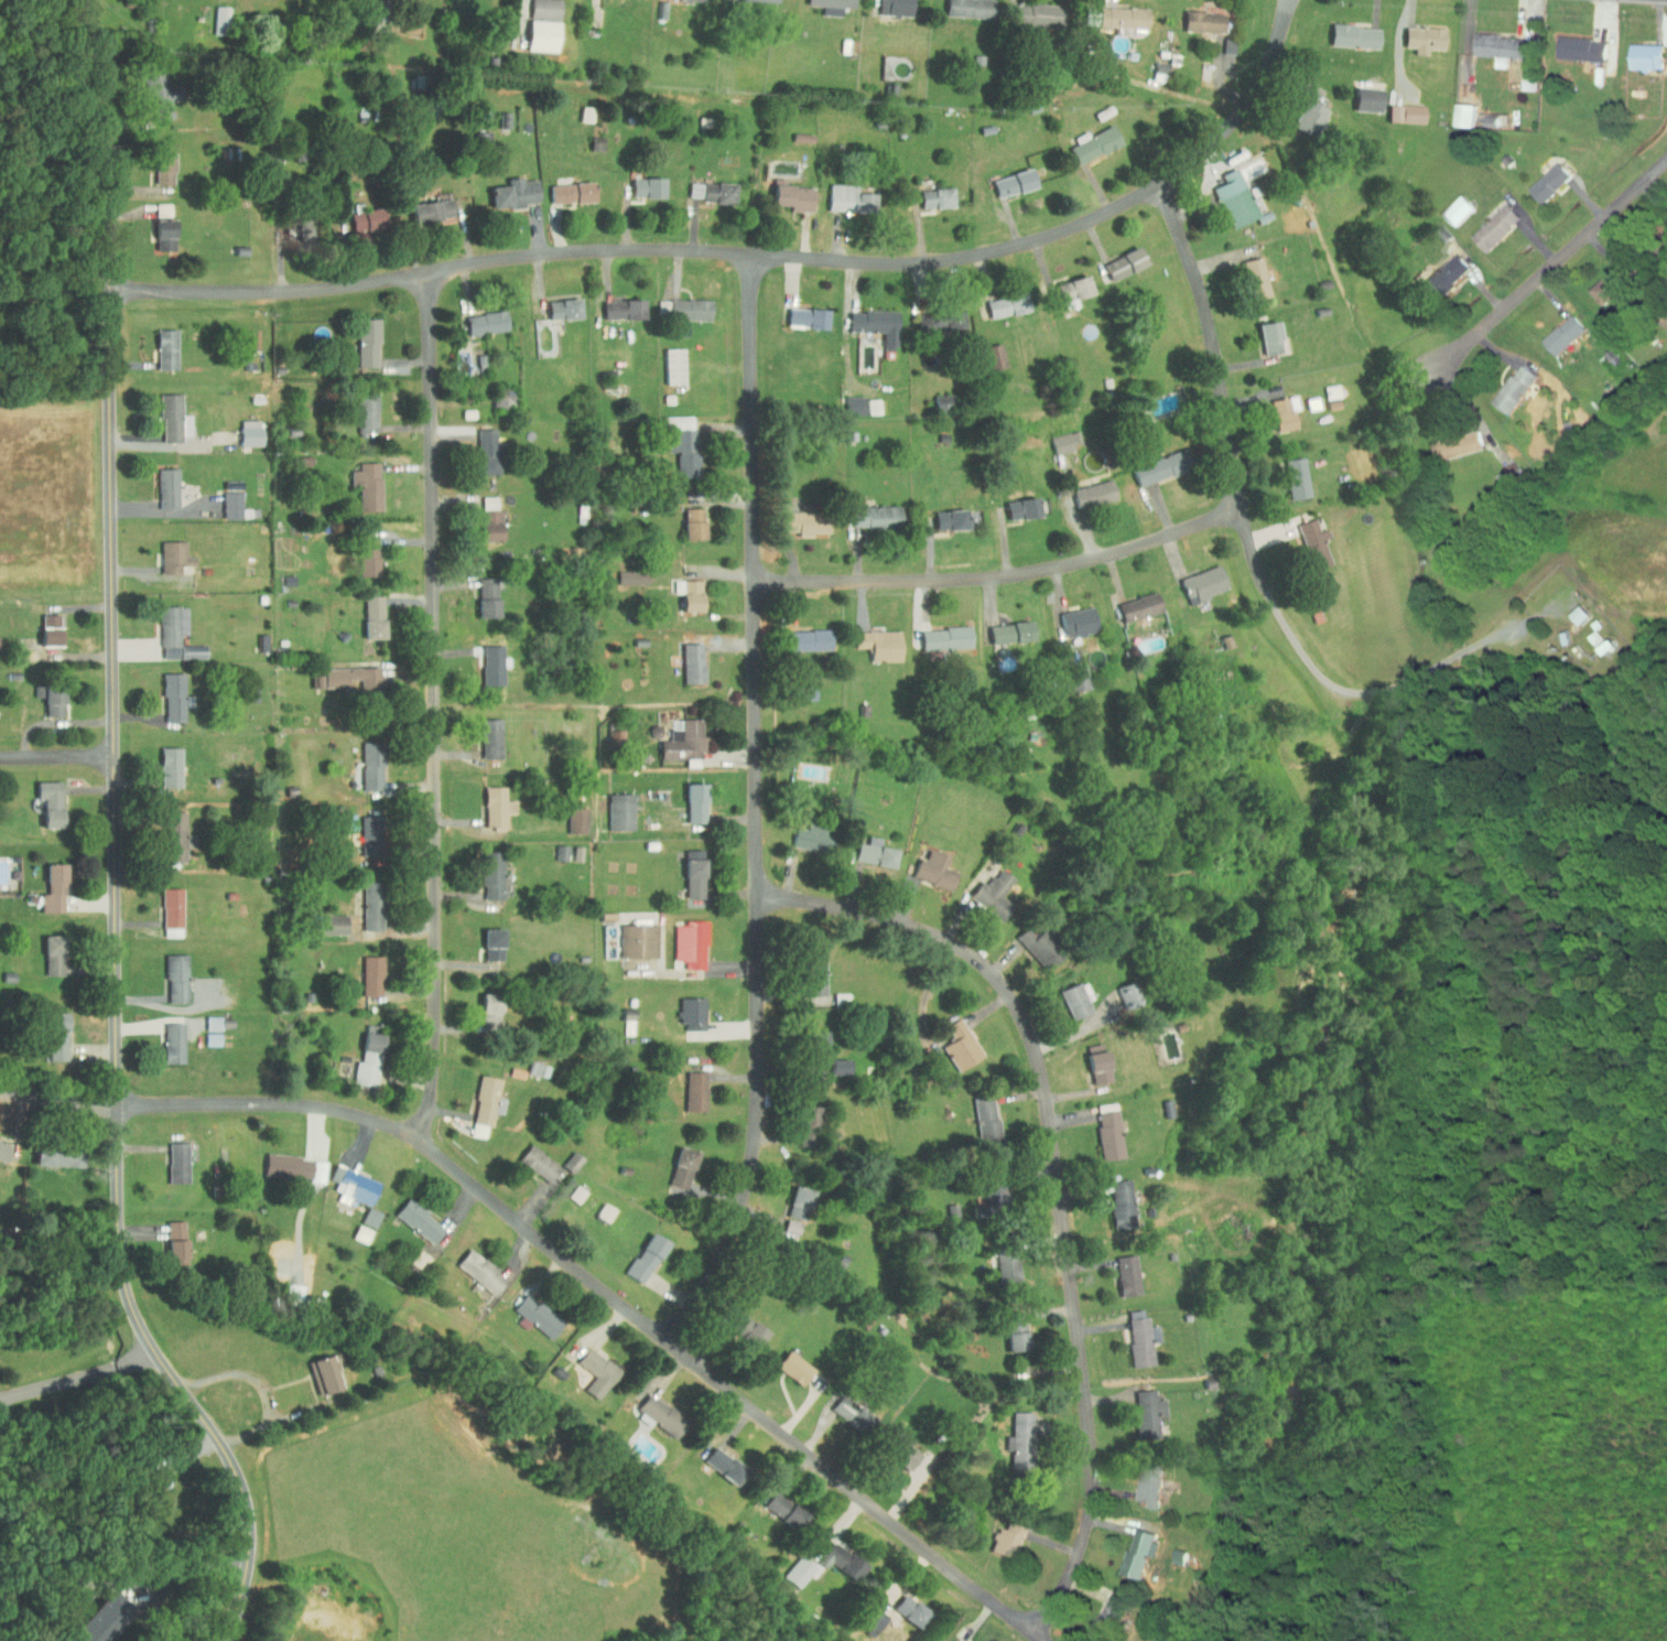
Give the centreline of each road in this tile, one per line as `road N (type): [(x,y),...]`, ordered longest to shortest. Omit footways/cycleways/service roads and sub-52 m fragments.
road 1 (residential): [(230,1640),(251,1565),(247,1493),(217,1427),(137,1328),(115,1242),(113,203),(94,0)]
road 2 (residential): [(113,289),(315,290),(544,251),(878,263),(1036,247),(1125,212),(1203,154),(1263,78),(1298,0)]
road 3 (residential): [(1038,1640),(419,1143),(302,1106),(97,1111),(0,1094)]
road 4 (residential): [(667,1343),(732,1238),(760,1108),(750,255)]
road 5 (residential): [(1031,1635),(1053,1602),(1076,1532),(1087,1421),(1039,1056),(1015,1005),(955,947),(868,917),(758,897)]
road 6 (residential): [(419,1143),(436,1087),(437,1050),(430,273)]
road 7 (residential): [(1334,690),(1295,648),(1271,605),(1244,515),(1213,337),(1168,183)]
road 8 (residential): [(755,583),(963,583),(1058,572),(1170,530),(1240,484)]
road 9 (residential): [(1666,160),(1400,427)]

